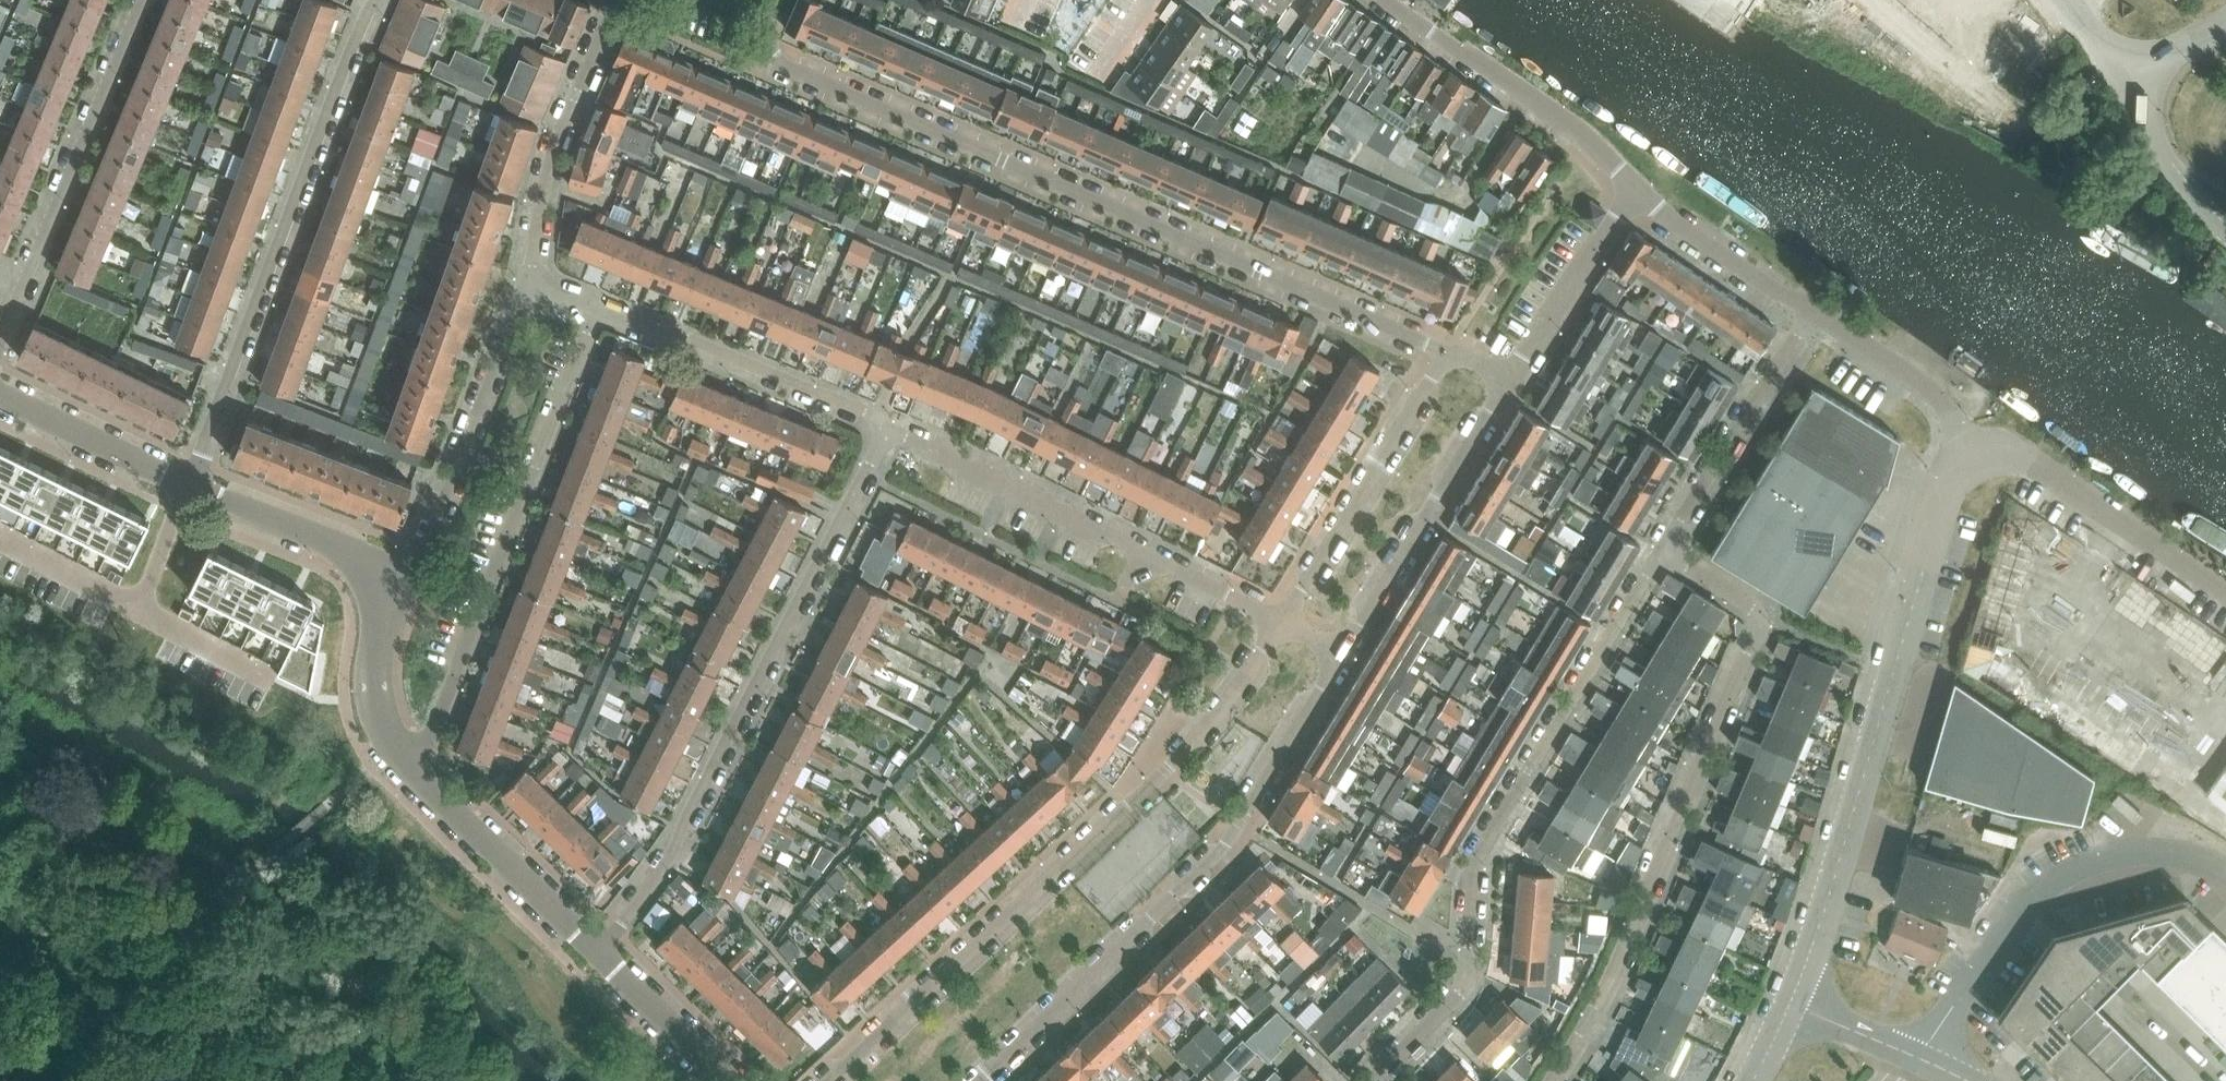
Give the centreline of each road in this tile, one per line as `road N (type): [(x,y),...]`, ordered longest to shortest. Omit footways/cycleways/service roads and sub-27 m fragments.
road 1 (residential): [(1446,355),(774,62),(765,26)]
road 2 (residential): [(1281,620),(1212,719),(1150,785),(824,1080)]
road 3 (residential): [(1548,1080),(1589,1020),(1758,627),(1752,607),(1657,547)]
road 4 (residential): [(1657,547),(1476,856),(1459,994),(1372,1080)]
road 5 (residential): [(597,952),(673,854),(890,429)]
road 6 (unclassified): [(1791,1003),(1830,896),(1947,474),(1965,453)]
road 7 (residential): [(987,1080),(1228,842),(1341,657)]
road 8 (residential): [(189,484),(376,0)]
road 9 (residential): [(413,762),(597,310)]
road 10 (residential): [(1281,620),(890,429)]
road 11 (residential): [(1929,1060),(1992,953),(2036,896),(2066,875),(2124,855),(2161,852),(2225,874)]
road 12 (residential): [(139,0),(0,336)]
road 13 (residential): [(532,283),(421,561),(388,592)]
road 14 (residential): [(1341,657),(1508,382)]
road 15 (residential): [(890,429),(863,410),(684,336),(597,310)]
road 16 (residential): [(1637,190),(1588,135),(1386,0)]
road 17 (residential): [(1446,355),(1281,620)]
road 18 (unclassified): [(2225,595),(2025,456),(2008,448),(1965,453)]
road 19 (residential): [(532,283),(559,132),(616,0)]
road 20 (residential): [(1810,308),(1657,547)]
road 21 (residential): [(413,762),(597,952)]
road 22 (residential): [(388,592),(361,555),(189,484)]
road 23 (residential): [(1508,382),(1637,190)]
road 24 (residential): [(1965,453),(1937,393),(1810,308)]
road 25 (residential): [(1810,308),(1637,190)]
road 26 (residential): [(189,484),(0,394)]
road 27 (residential): [(597,952),(735,1080)]
road 28 (residential): [(388,592),(376,702),(413,762)]
road 29 (unclassified): [(2225,230),(2177,182),(2126,87)]
road 30 (unclassified): [(1929,1060),(1791,1003)]

